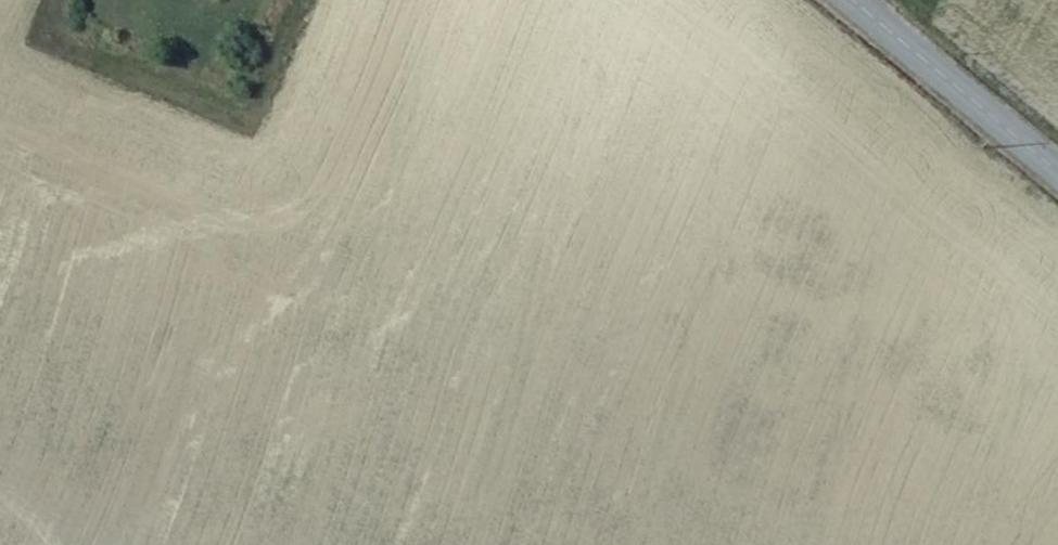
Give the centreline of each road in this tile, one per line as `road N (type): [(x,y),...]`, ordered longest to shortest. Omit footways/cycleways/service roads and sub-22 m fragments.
road 1 (secondary): [(857,0),(1057,169)]

